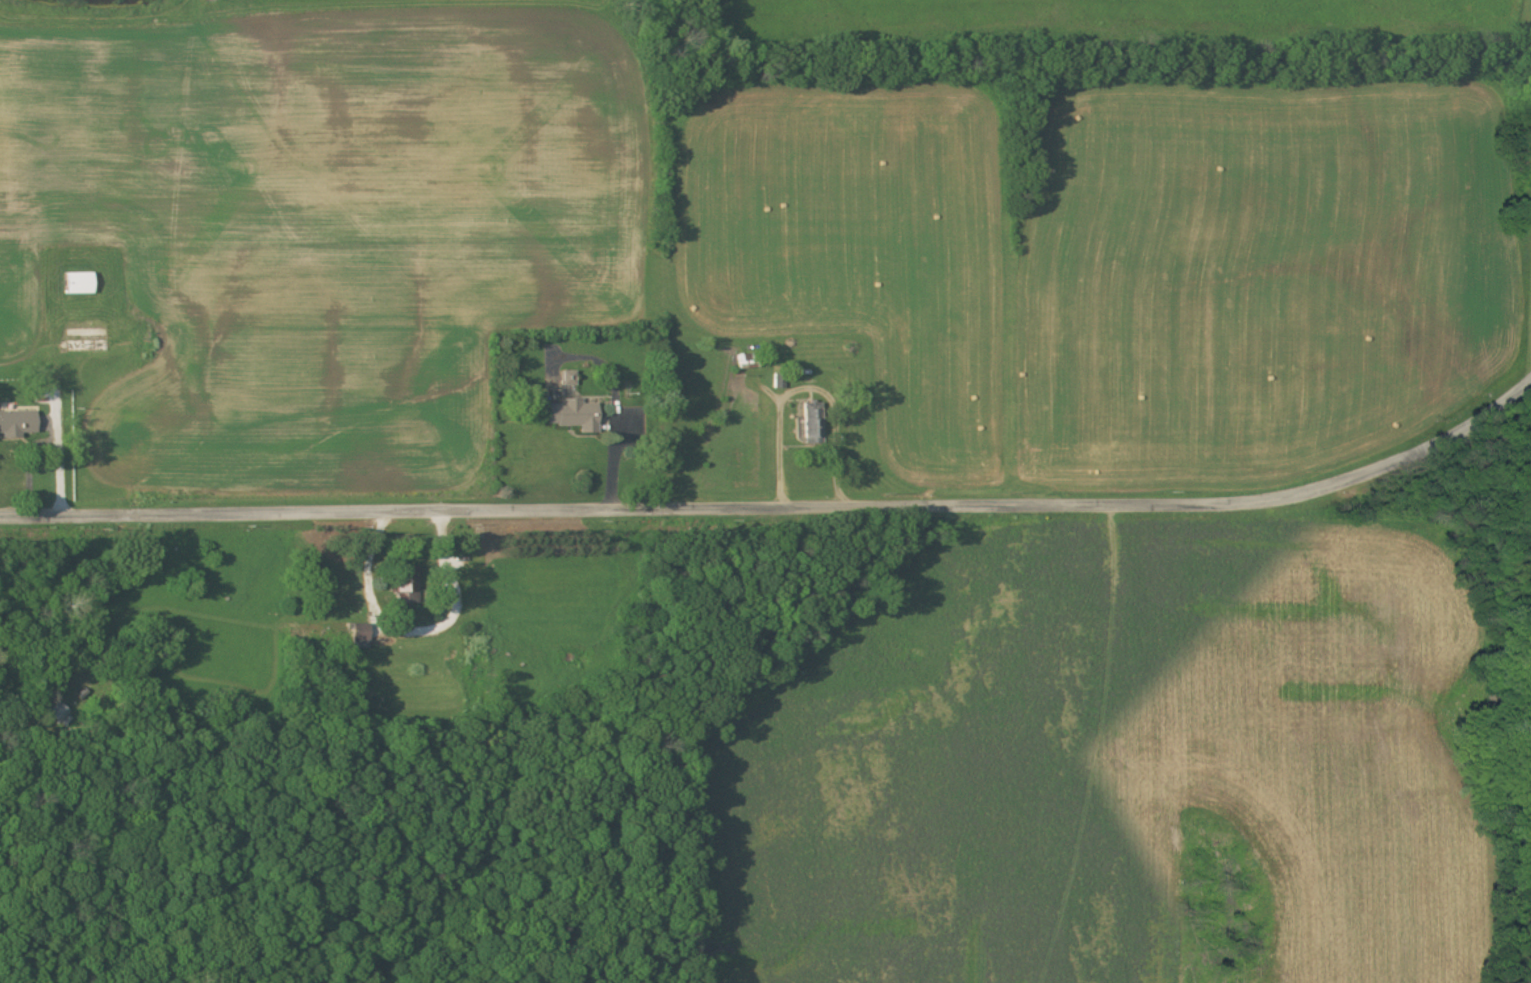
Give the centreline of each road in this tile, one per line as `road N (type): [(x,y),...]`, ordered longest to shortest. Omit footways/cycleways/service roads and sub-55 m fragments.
road 1 (residential): [(1530,378),(1484,415),(1307,495),(1194,503),(0,517)]

